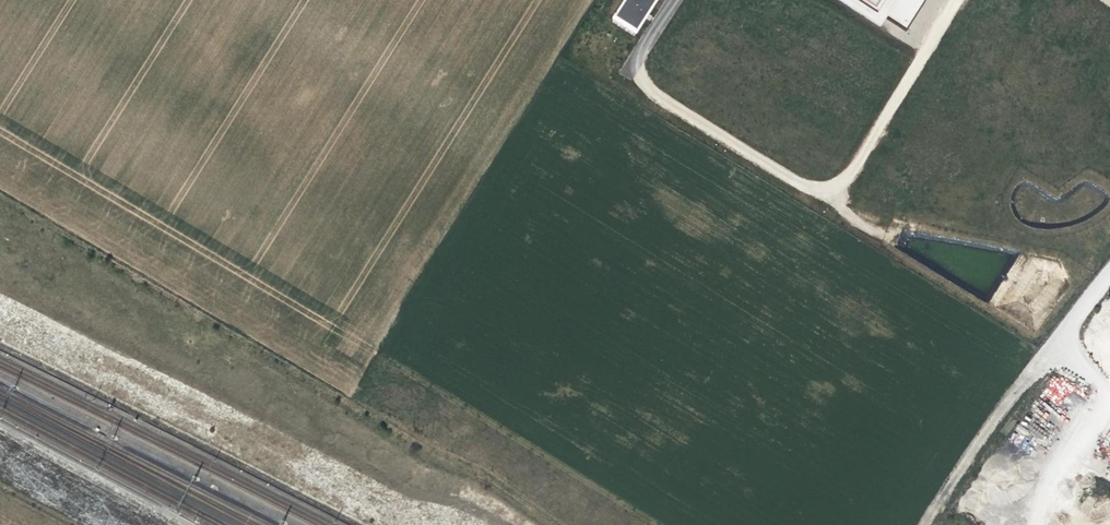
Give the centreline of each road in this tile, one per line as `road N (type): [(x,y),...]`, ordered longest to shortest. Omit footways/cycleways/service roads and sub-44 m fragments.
road 1 (track): [(926,524),(1046,346)]

